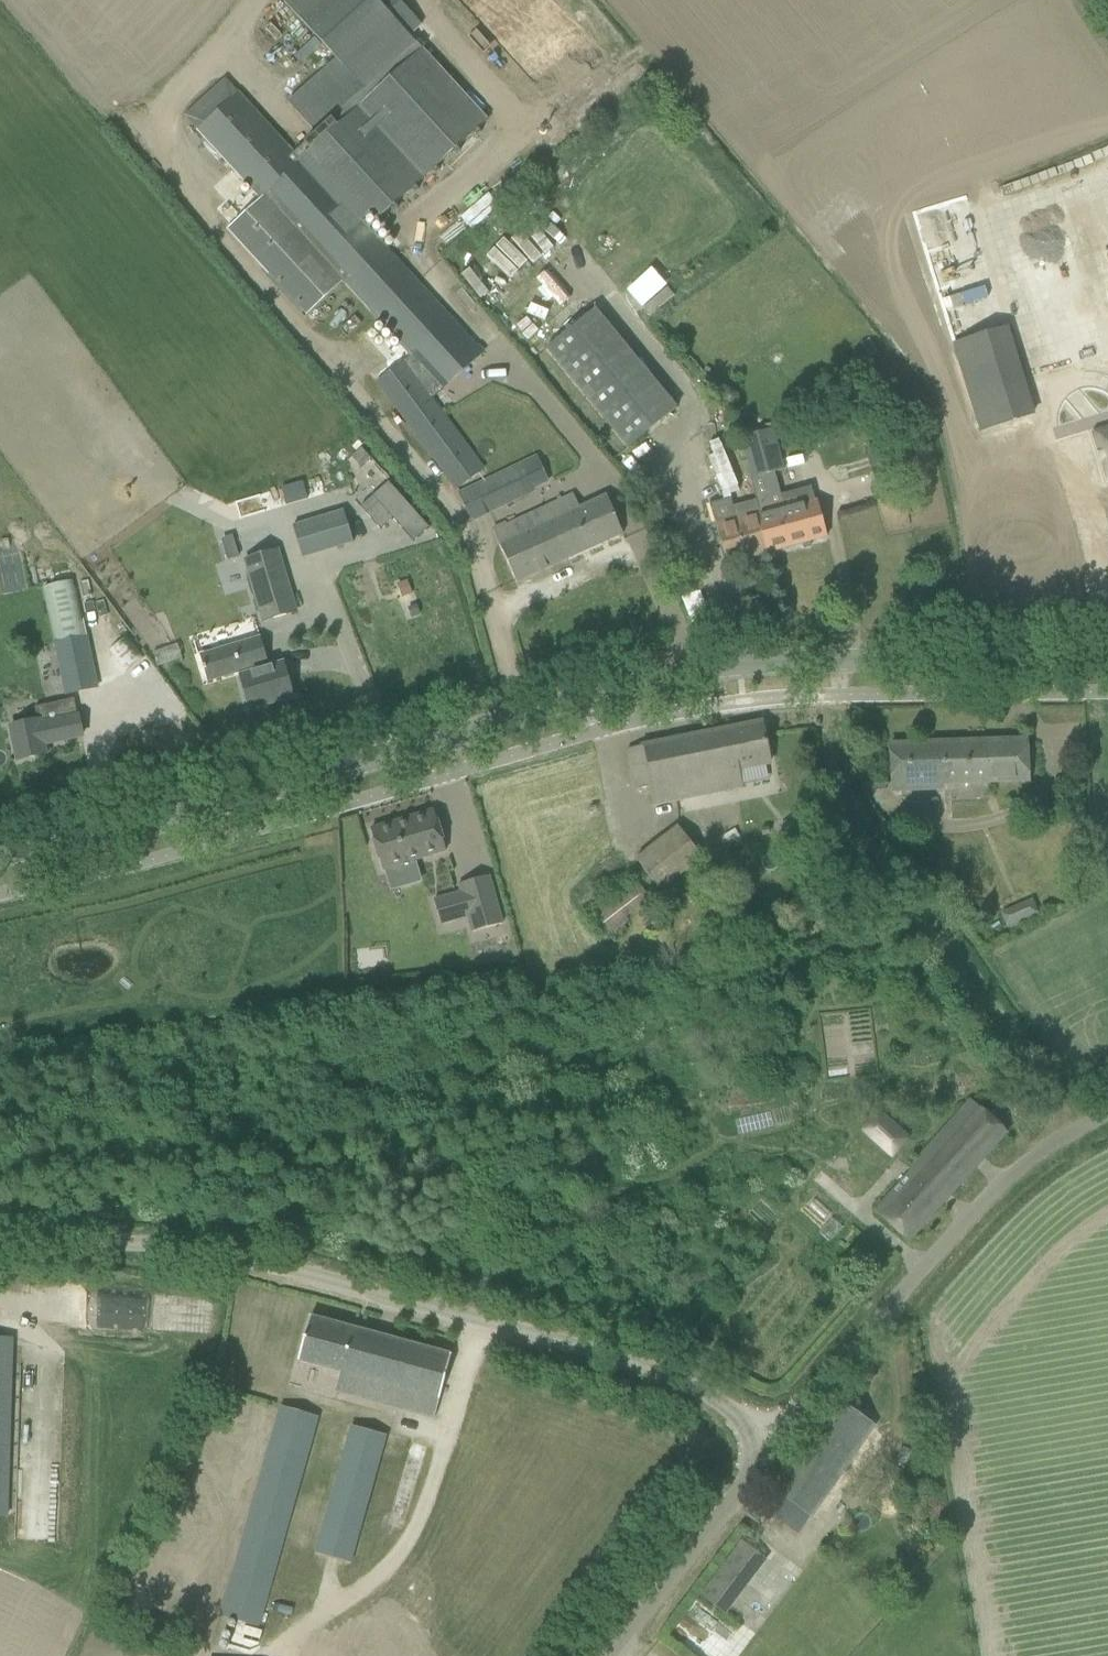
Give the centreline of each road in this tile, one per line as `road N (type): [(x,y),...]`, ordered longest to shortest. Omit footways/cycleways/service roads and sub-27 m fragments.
road 1 (tertiary): [(1107,656),(773,660),(647,681),(170,819),(0,853)]
road 2 (unclassified): [(776,1436),(642,1369),(284,1266),(0,1232)]
road 3 (unclassified): [(776,1436),(984,1196),(1045,1147),(1107,1114)]
road 4 (unclassified): [(608,1655),(776,1436)]

